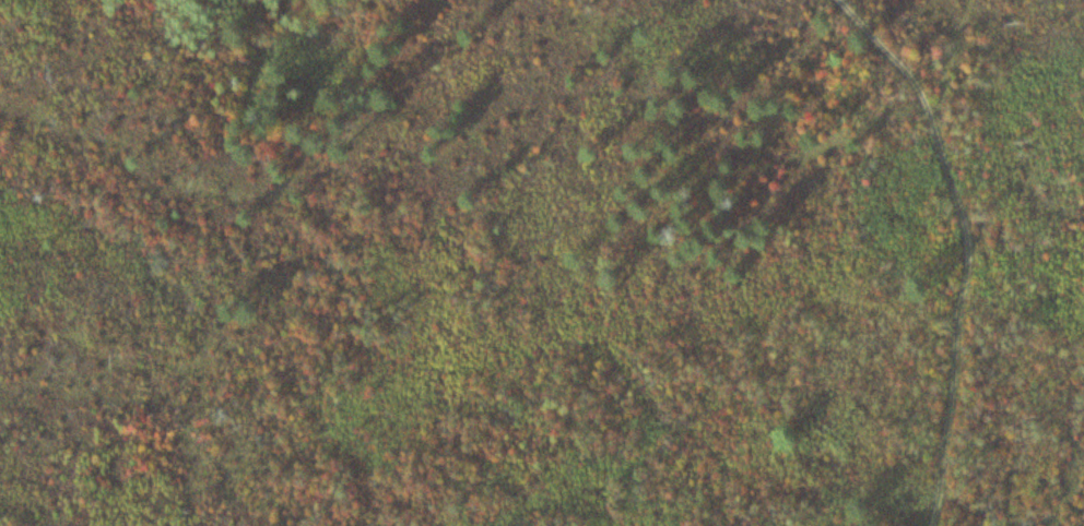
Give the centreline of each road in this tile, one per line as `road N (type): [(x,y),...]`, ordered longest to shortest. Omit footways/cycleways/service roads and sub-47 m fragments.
road 1 (track): [(946,525),(956,357),(950,141),(843,0)]

